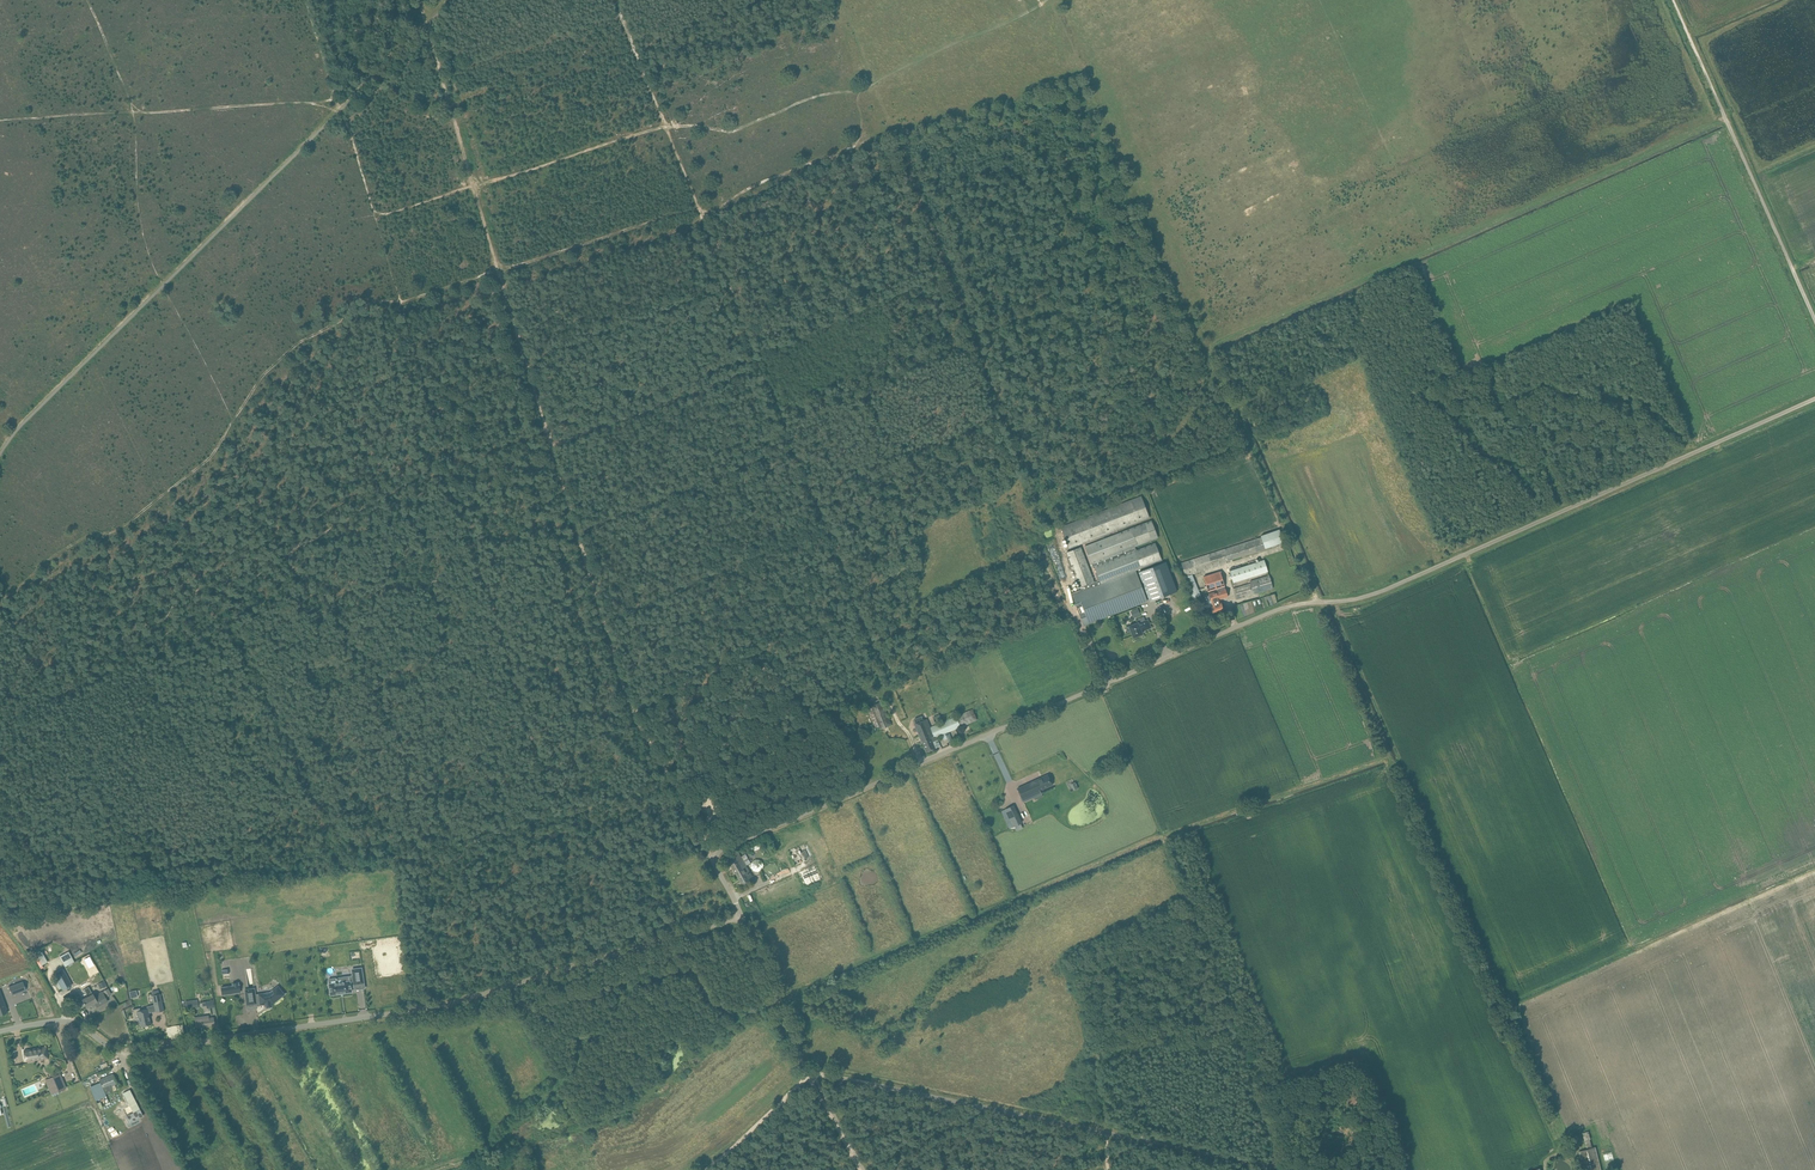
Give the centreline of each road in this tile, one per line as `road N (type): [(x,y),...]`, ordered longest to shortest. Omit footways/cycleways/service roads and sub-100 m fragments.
road 1 (unclassified): [(742,917),(715,865),(725,848),(1273,611),(1383,591),(1814,399)]
road 2 (unclassified): [(0,1032),(69,1022),(117,1050),(135,1051),(417,1009),(742,917)]
road 3 (unclassified): [(1288,1169),(809,1071)]
road 4 (unclassified): [(1814,321),(1673,0)]
road 5 (track): [(625,693),(551,445)]
road 6 (track): [(475,187),(418,0)]
road 7 (track): [(551,445),(500,271)]
road 8 (unclassified): [(809,1071),(742,917)]
road 9 (unclassified): [(705,1169),(809,1071)]

